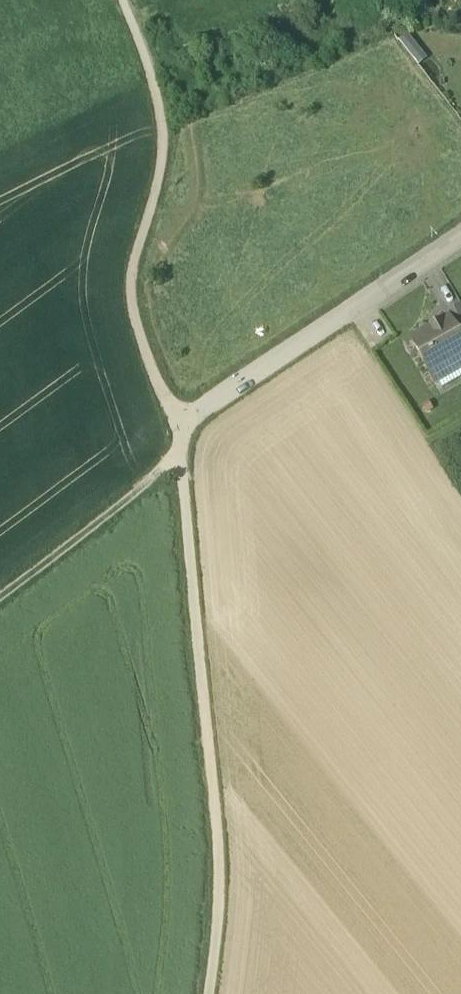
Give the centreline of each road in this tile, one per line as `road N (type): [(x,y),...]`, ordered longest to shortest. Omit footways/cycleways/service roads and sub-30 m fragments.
road 1 (track): [(217,993),(176,423)]
road 2 (track): [(128,0),(156,72),(164,126),(162,167),(128,291),(176,423)]
road 3 (residential): [(460,224),(176,423)]
road 4 (track): [(180,450),(0,594)]

